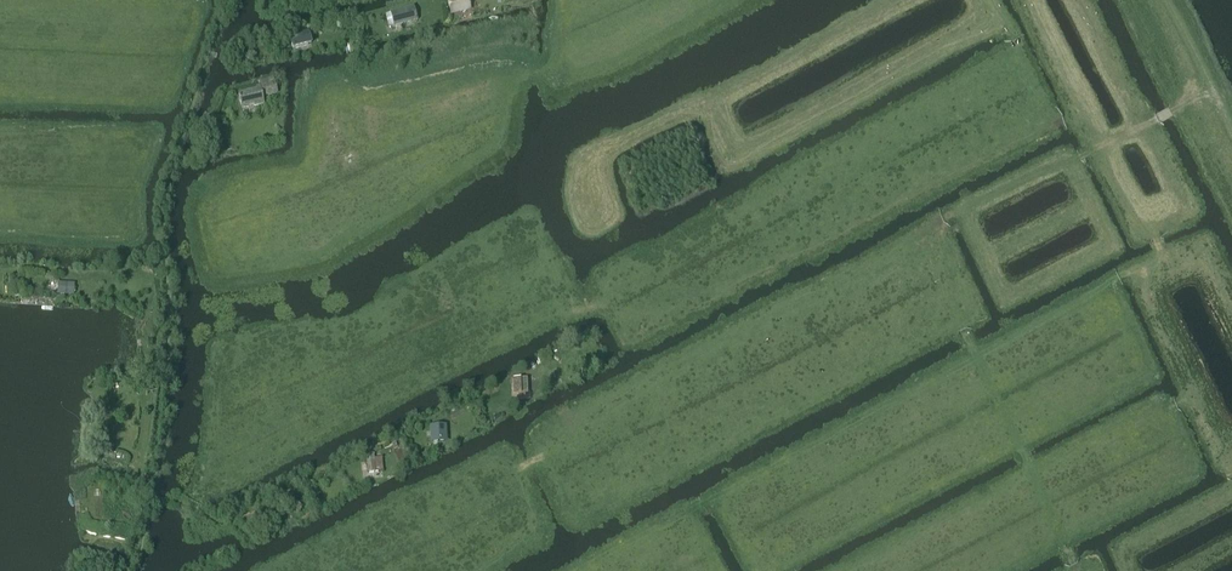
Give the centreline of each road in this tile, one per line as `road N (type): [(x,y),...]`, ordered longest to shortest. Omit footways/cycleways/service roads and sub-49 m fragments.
road 1 (track): [(1076,570),(962,330),(934,256),(939,220),(1156,116)]
road 2 (track): [(1169,0),(1231,131)]

